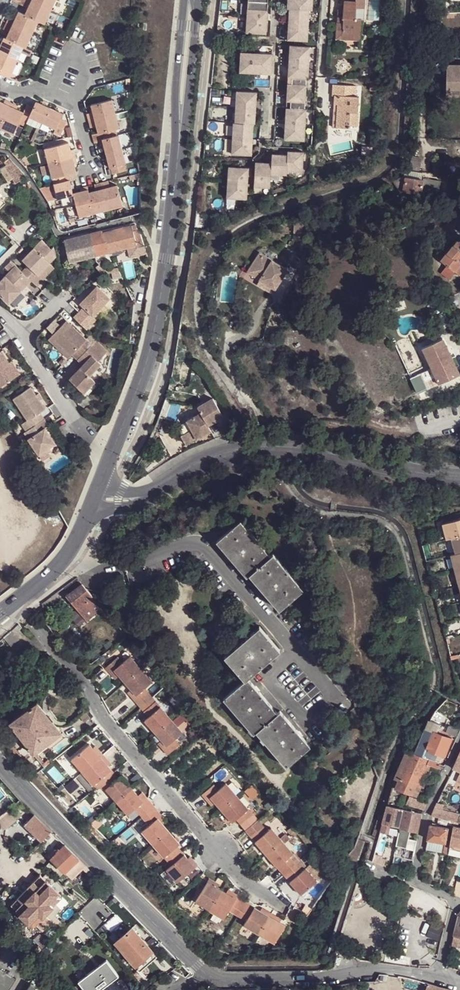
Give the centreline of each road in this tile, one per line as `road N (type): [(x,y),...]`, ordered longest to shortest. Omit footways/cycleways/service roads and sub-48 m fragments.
road 1 (tertiary): [(180,142),(154,334),(102,484)]
road 2 (residential): [(149,499),(178,470),(261,445),(459,476)]
road 3 (residential): [(206,976),(0,759)]
road 4 (residential): [(438,977),(385,969),(324,979),(206,976)]
road 5 (residential): [(415,883),(428,812),(459,742)]
road 6 (tertiary): [(180,142),(199,0)]
road 7 (tertiary): [(185,0),(180,142)]
road 8 (tertiary): [(0,614),(68,556),(92,510)]
road 9 (residential): [(266,138),(277,0)]

